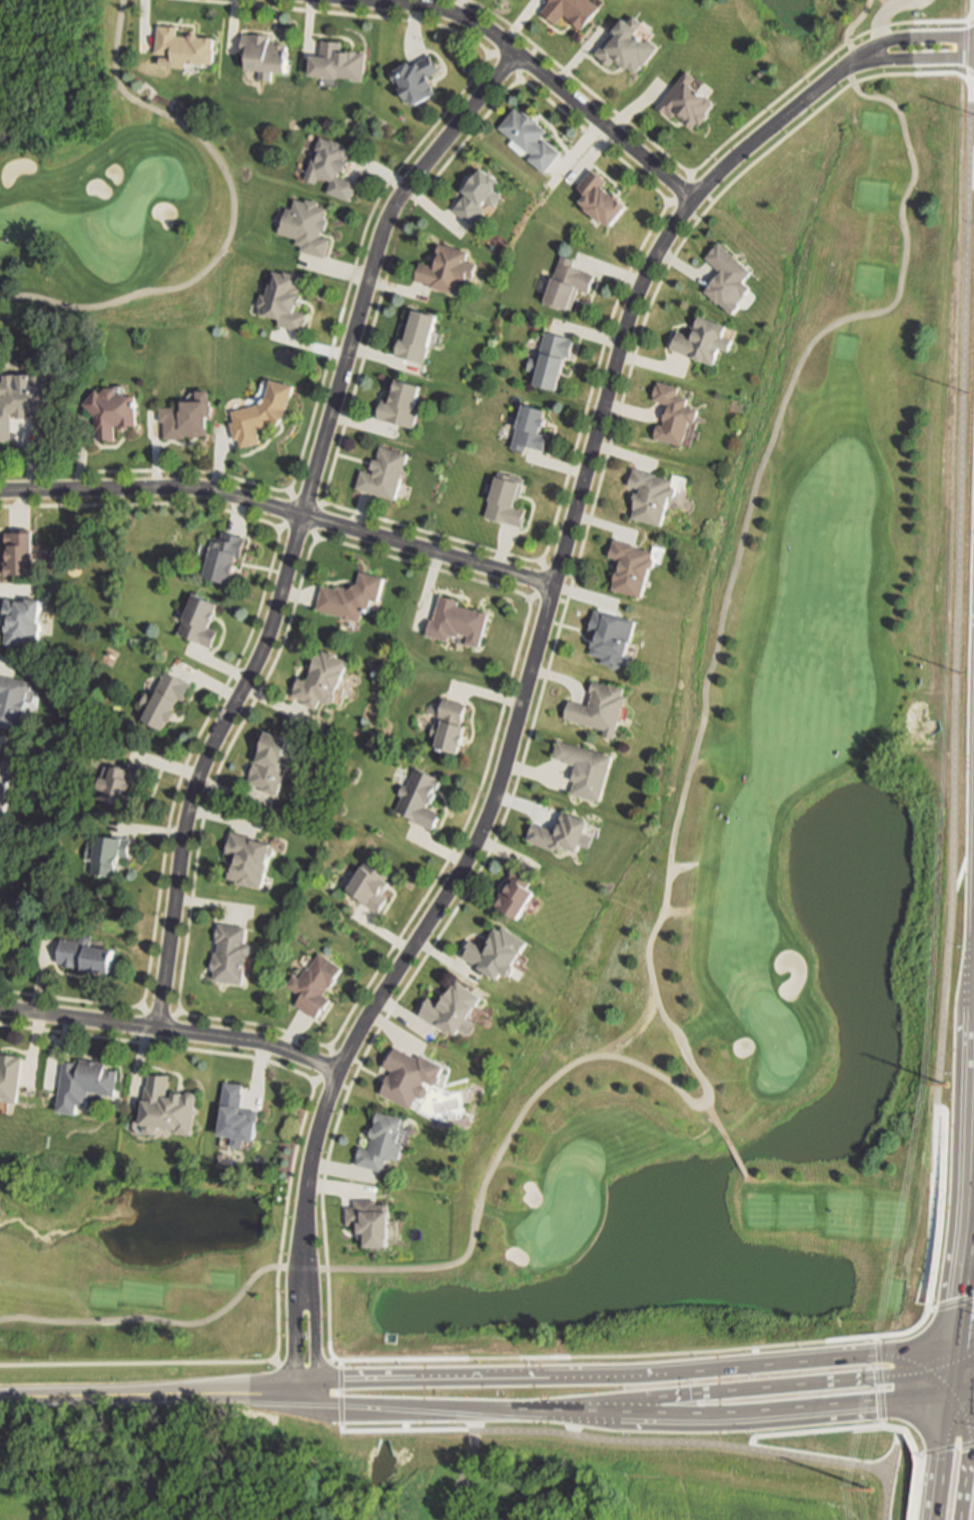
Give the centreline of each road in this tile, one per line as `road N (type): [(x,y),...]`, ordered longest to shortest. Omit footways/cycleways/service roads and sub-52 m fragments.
road 1 (residential): [(304,1292),(320,1120),(361,1026),(481,828),(642,282),(692,200),(867,54)]
road 2 (residential): [(518,58),(424,166),(377,249),(273,618),(189,796),(155,1027)]
road 3 (tertiary): [(953,1345),(634,1377),(331,1380),(316,1389)]
road 4 (tertiary): [(316,1389),(341,1405),(685,1417),(948,1398)]
road 5 (residential): [(0,492),(210,495),(554,589)]
road 6 (secondary): [(535,1412),(880,1379),(950,1369),(973,1354)]
road 7 (residential): [(373,0),(458,15),(692,200)]
road 8 (residential): [(337,1072),(261,1043),(0,1007)]
road 9 (tertiary): [(316,1389),(0,1396)]
road 10 (secondary): [(973,1103),(953,1345)]
road 11 (secondary): [(961,1519),(968,1396),(950,1369),(906,1351)]
road 12 (secondary): [(948,1398),(933,1519)]

